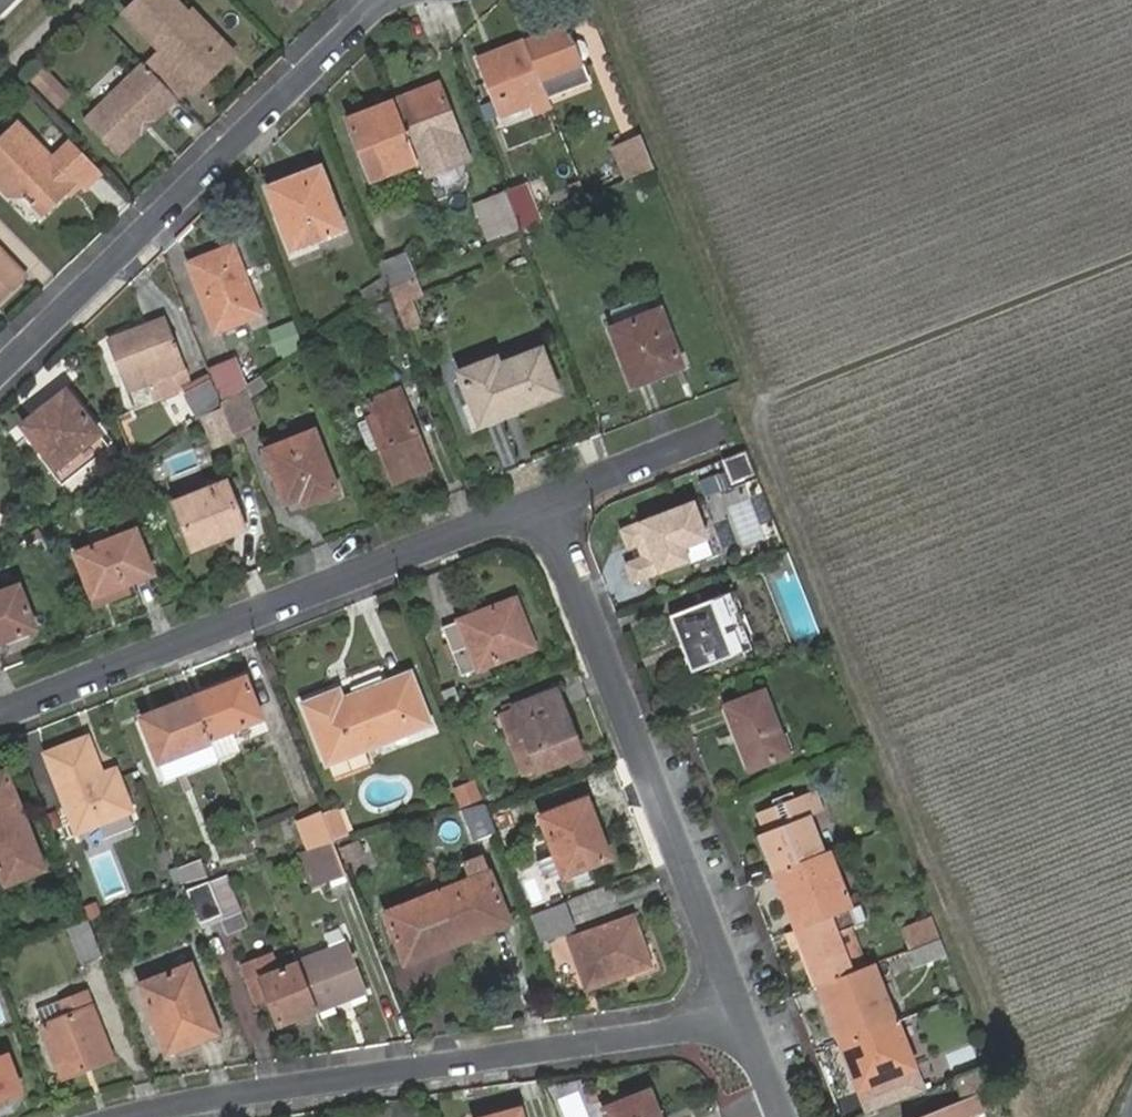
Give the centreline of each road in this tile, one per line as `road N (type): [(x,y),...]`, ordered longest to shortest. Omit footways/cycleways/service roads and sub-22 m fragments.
road 1 (track): [(1131,256),(760,401),(1037,1116)]
road 2 (residential): [(131,1116),(742,1017)]
road 3 (residential): [(538,497),(0,709)]
road 4 (residential): [(742,1017),(538,497)]
road 5 (residential): [(0,368),(379,0)]
road 6 (track): [(605,0),(760,401)]
road 7 (residential): [(729,427),(538,497)]

